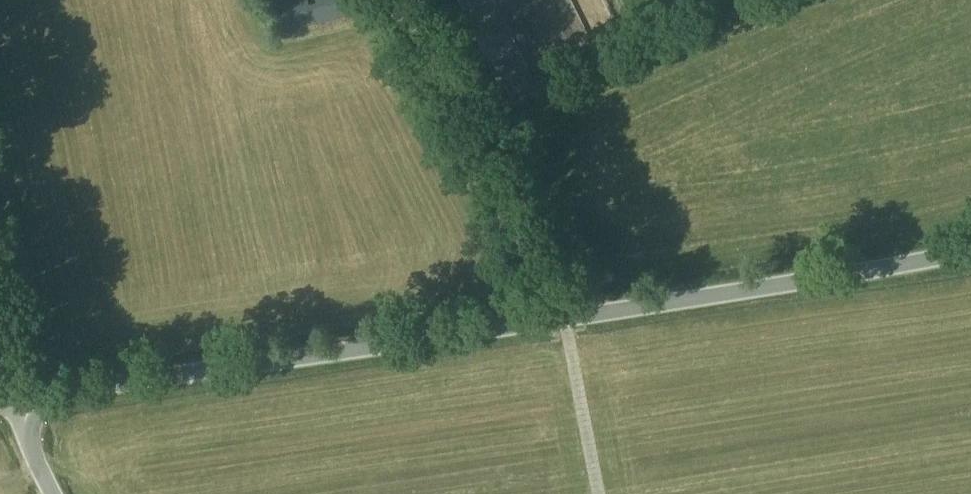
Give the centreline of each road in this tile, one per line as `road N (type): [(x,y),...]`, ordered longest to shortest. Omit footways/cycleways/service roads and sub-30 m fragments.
road 1 (unclassified): [(31,399),(970,249)]

